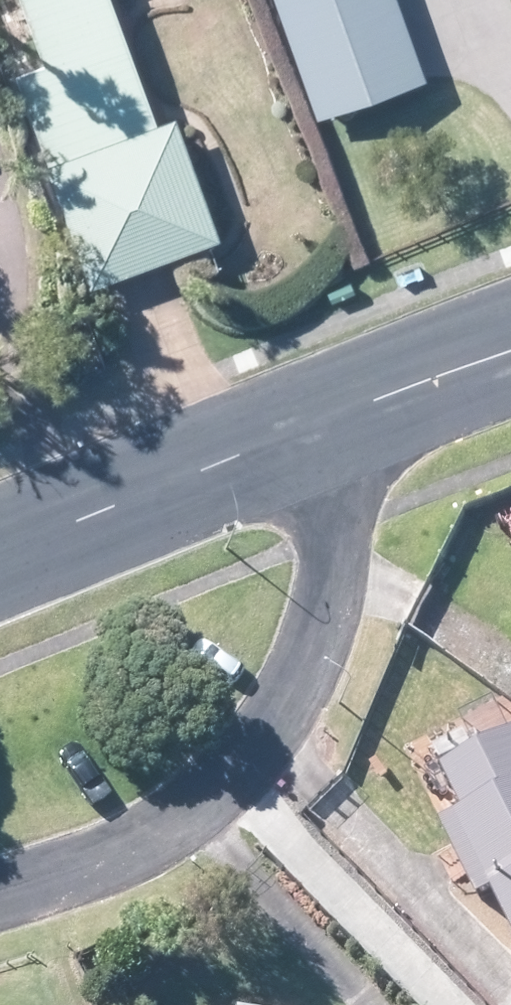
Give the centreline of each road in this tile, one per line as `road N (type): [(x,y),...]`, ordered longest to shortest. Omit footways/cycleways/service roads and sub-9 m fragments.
road 1 (residential): [(0,905),(183,828),(290,721),(329,628),(333,588),(326,518),(302,435)]
road 2 (tertiary): [(302,435),(0,560)]
road 3 (tertiary): [(510,352),(302,435)]

